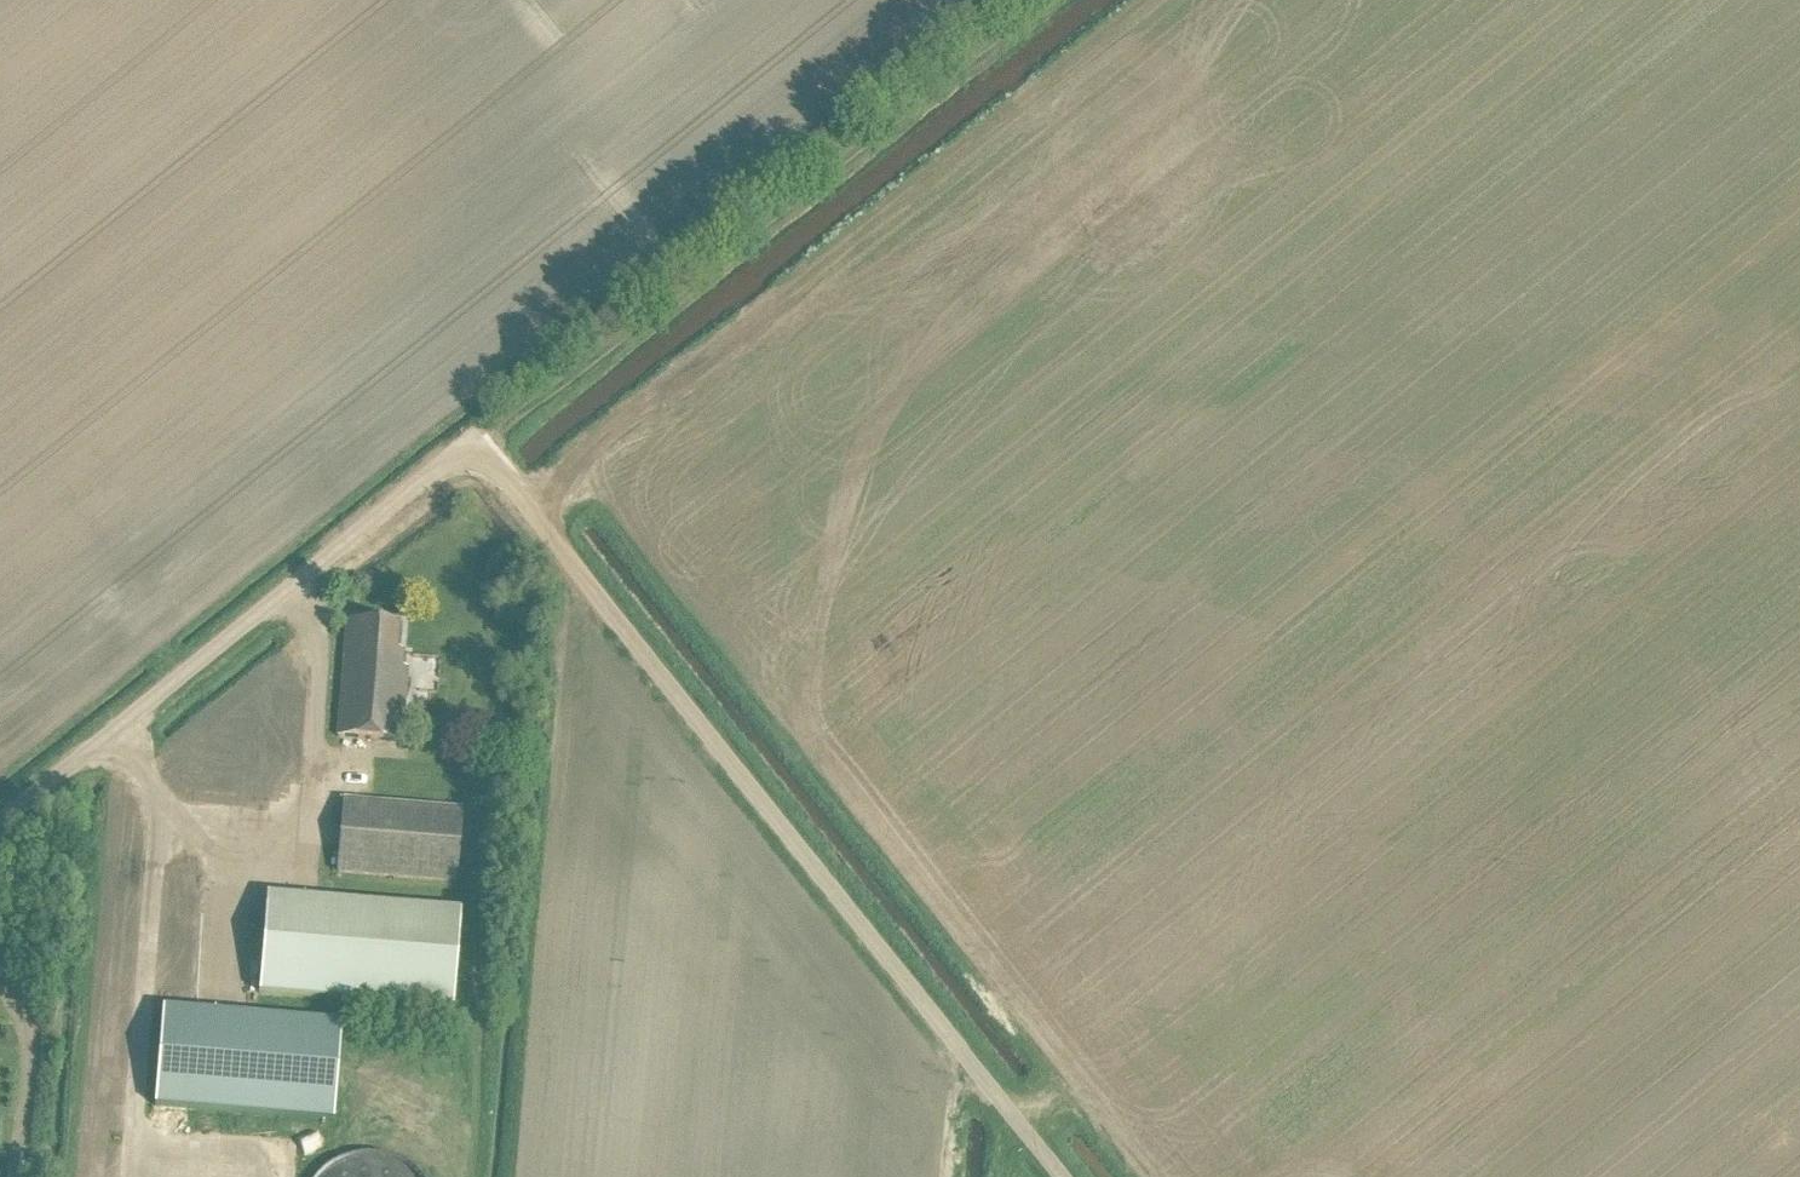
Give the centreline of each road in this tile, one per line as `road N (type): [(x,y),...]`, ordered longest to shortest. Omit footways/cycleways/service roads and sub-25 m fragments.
road 1 (unclassified): [(0,821),(443,466),(474,461),(497,472),(1061,1176)]

